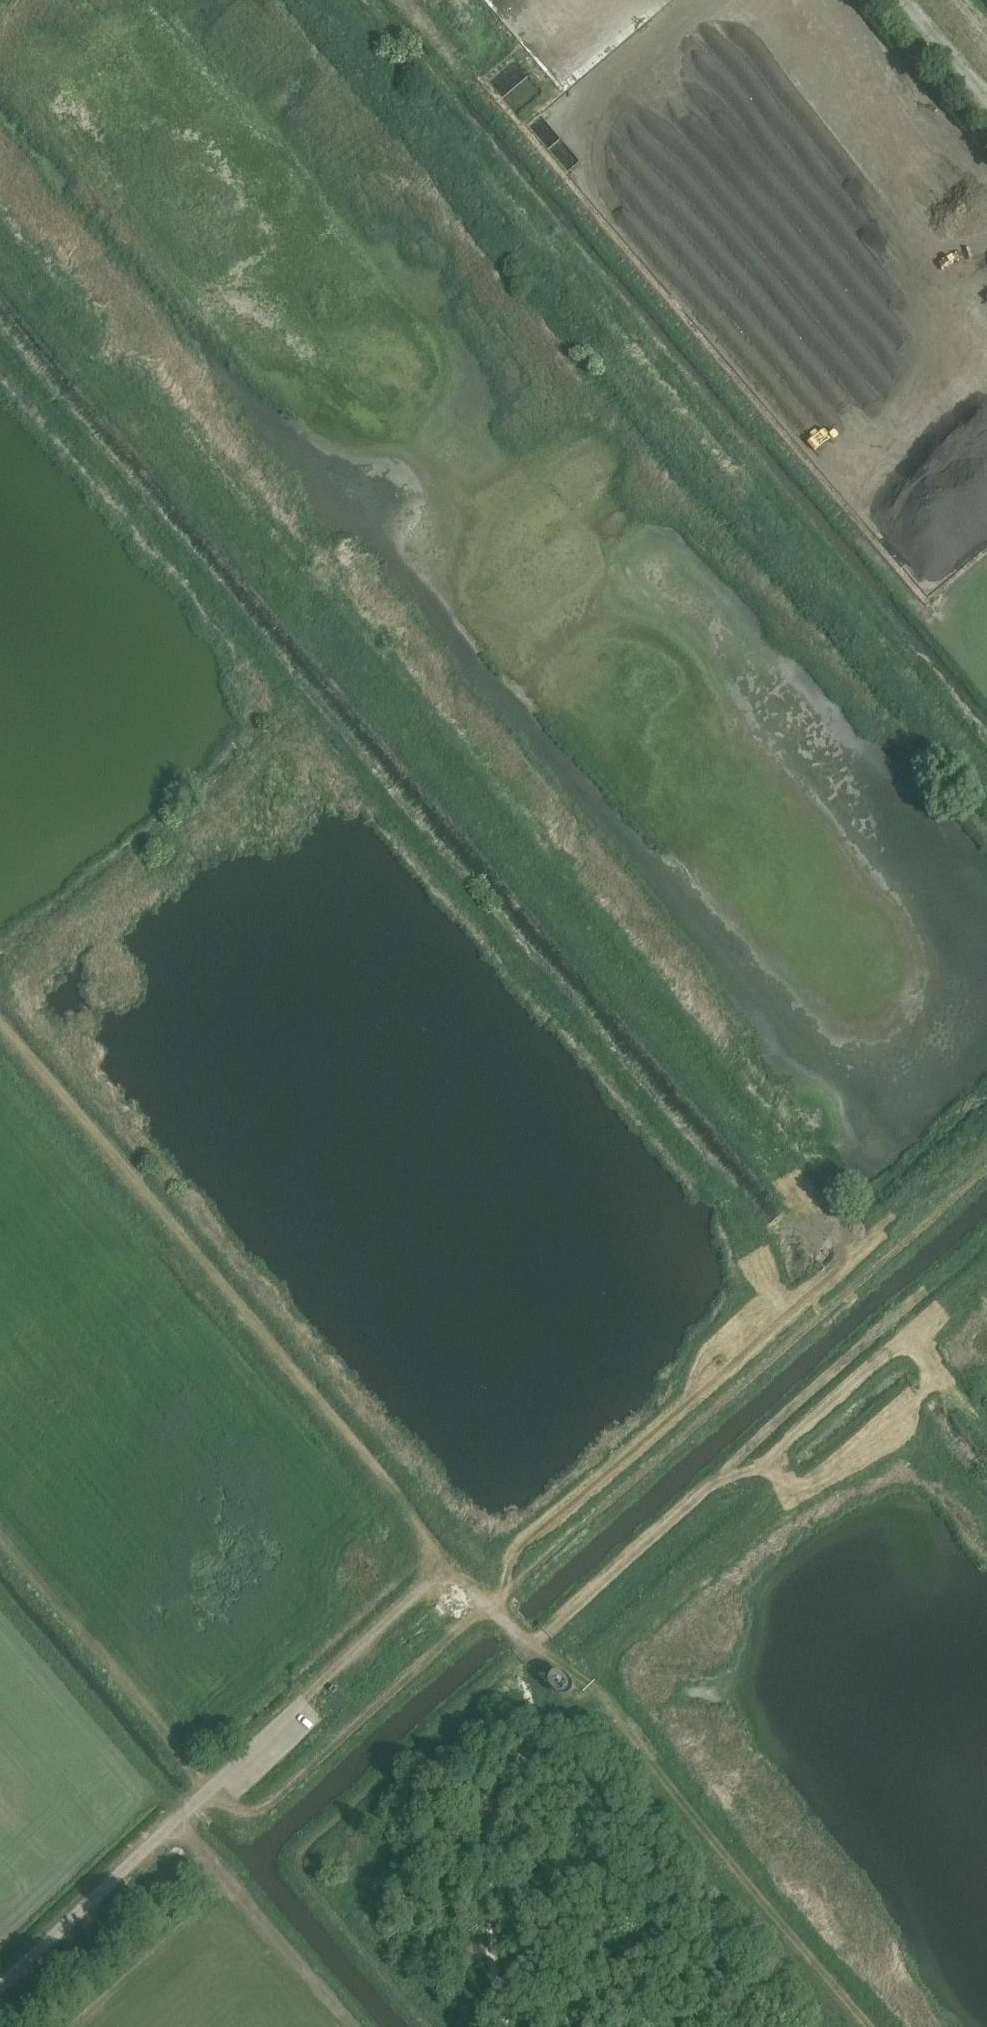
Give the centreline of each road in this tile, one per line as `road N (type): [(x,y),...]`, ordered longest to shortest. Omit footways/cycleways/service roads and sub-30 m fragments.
road 1 (unclassified): [(0,1983),(446,1566)]

